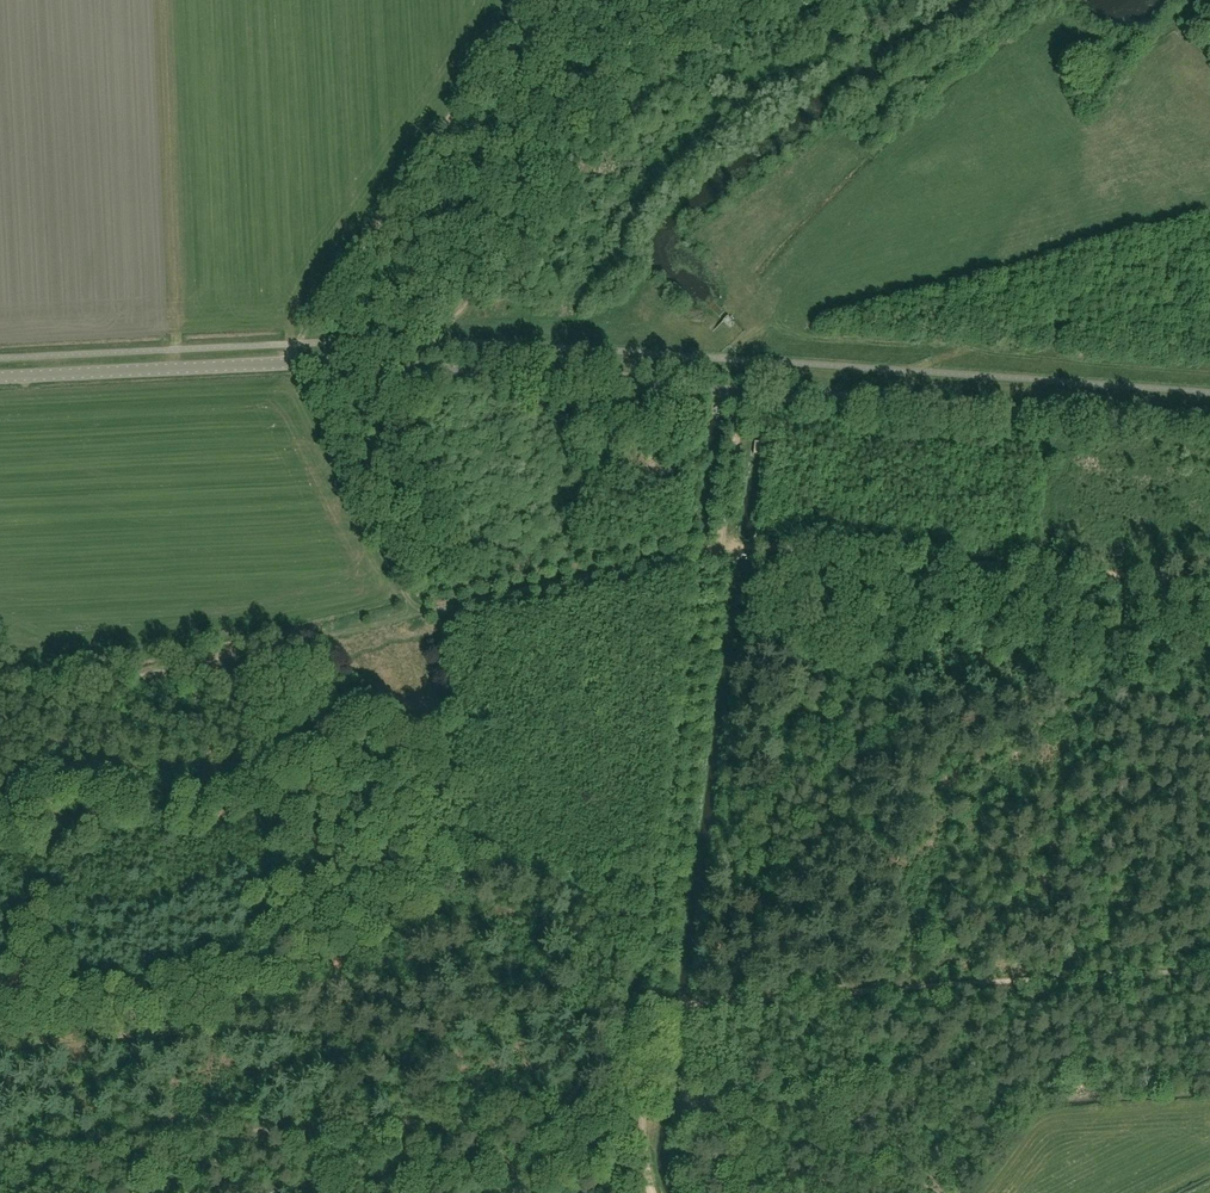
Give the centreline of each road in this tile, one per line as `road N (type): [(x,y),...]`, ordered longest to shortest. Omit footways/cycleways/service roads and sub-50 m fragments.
road 1 (tertiary): [(1209,428),(300,363)]
road 2 (track): [(576,1008),(569,1097),(0,1136)]
road 3 (track): [(720,550),(655,1005),(643,1136),(652,1192)]
road 4 (track): [(1209,965),(576,1008)]
road 5 (track): [(576,1008),(0,1036)]
road 6 (track): [(720,550),(1209,587)]
road 7 (track): [(517,0),(518,15),(299,342)]
road 8 (tertiary): [(300,363),(0,378)]
road 9 (track): [(300,363),(397,552),(415,613)]
road 10 (track): [(497,595),(720,550)]
road 11 (track): [(732,391),(720,550)]

